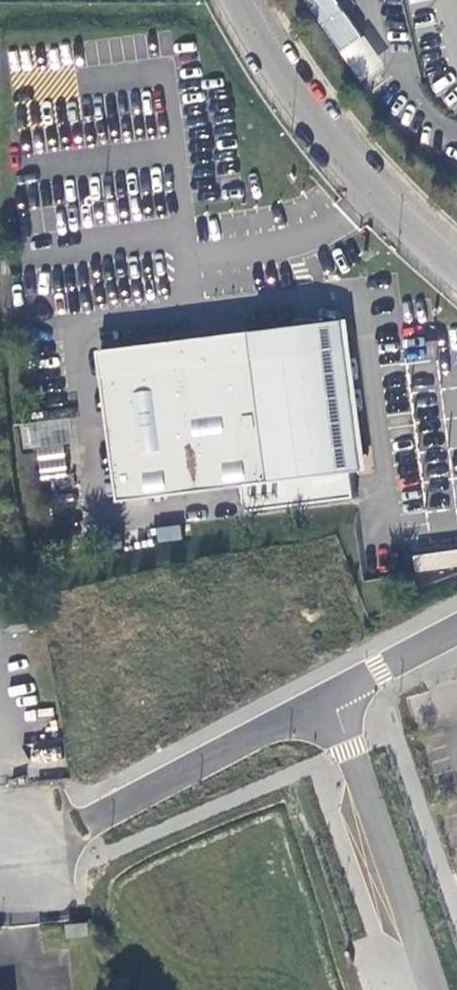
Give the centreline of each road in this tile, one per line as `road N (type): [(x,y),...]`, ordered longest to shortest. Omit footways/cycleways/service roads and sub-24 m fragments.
road 1 (unclassified): [(0,852),(59,835),(333,693)]
road 2 (unclassified): [(238,0),(350,160),(456,261)]
road 3 (residential): [(433,989),(333,693)]
road 4 (unclassified): [(456,628),(333,693)]

